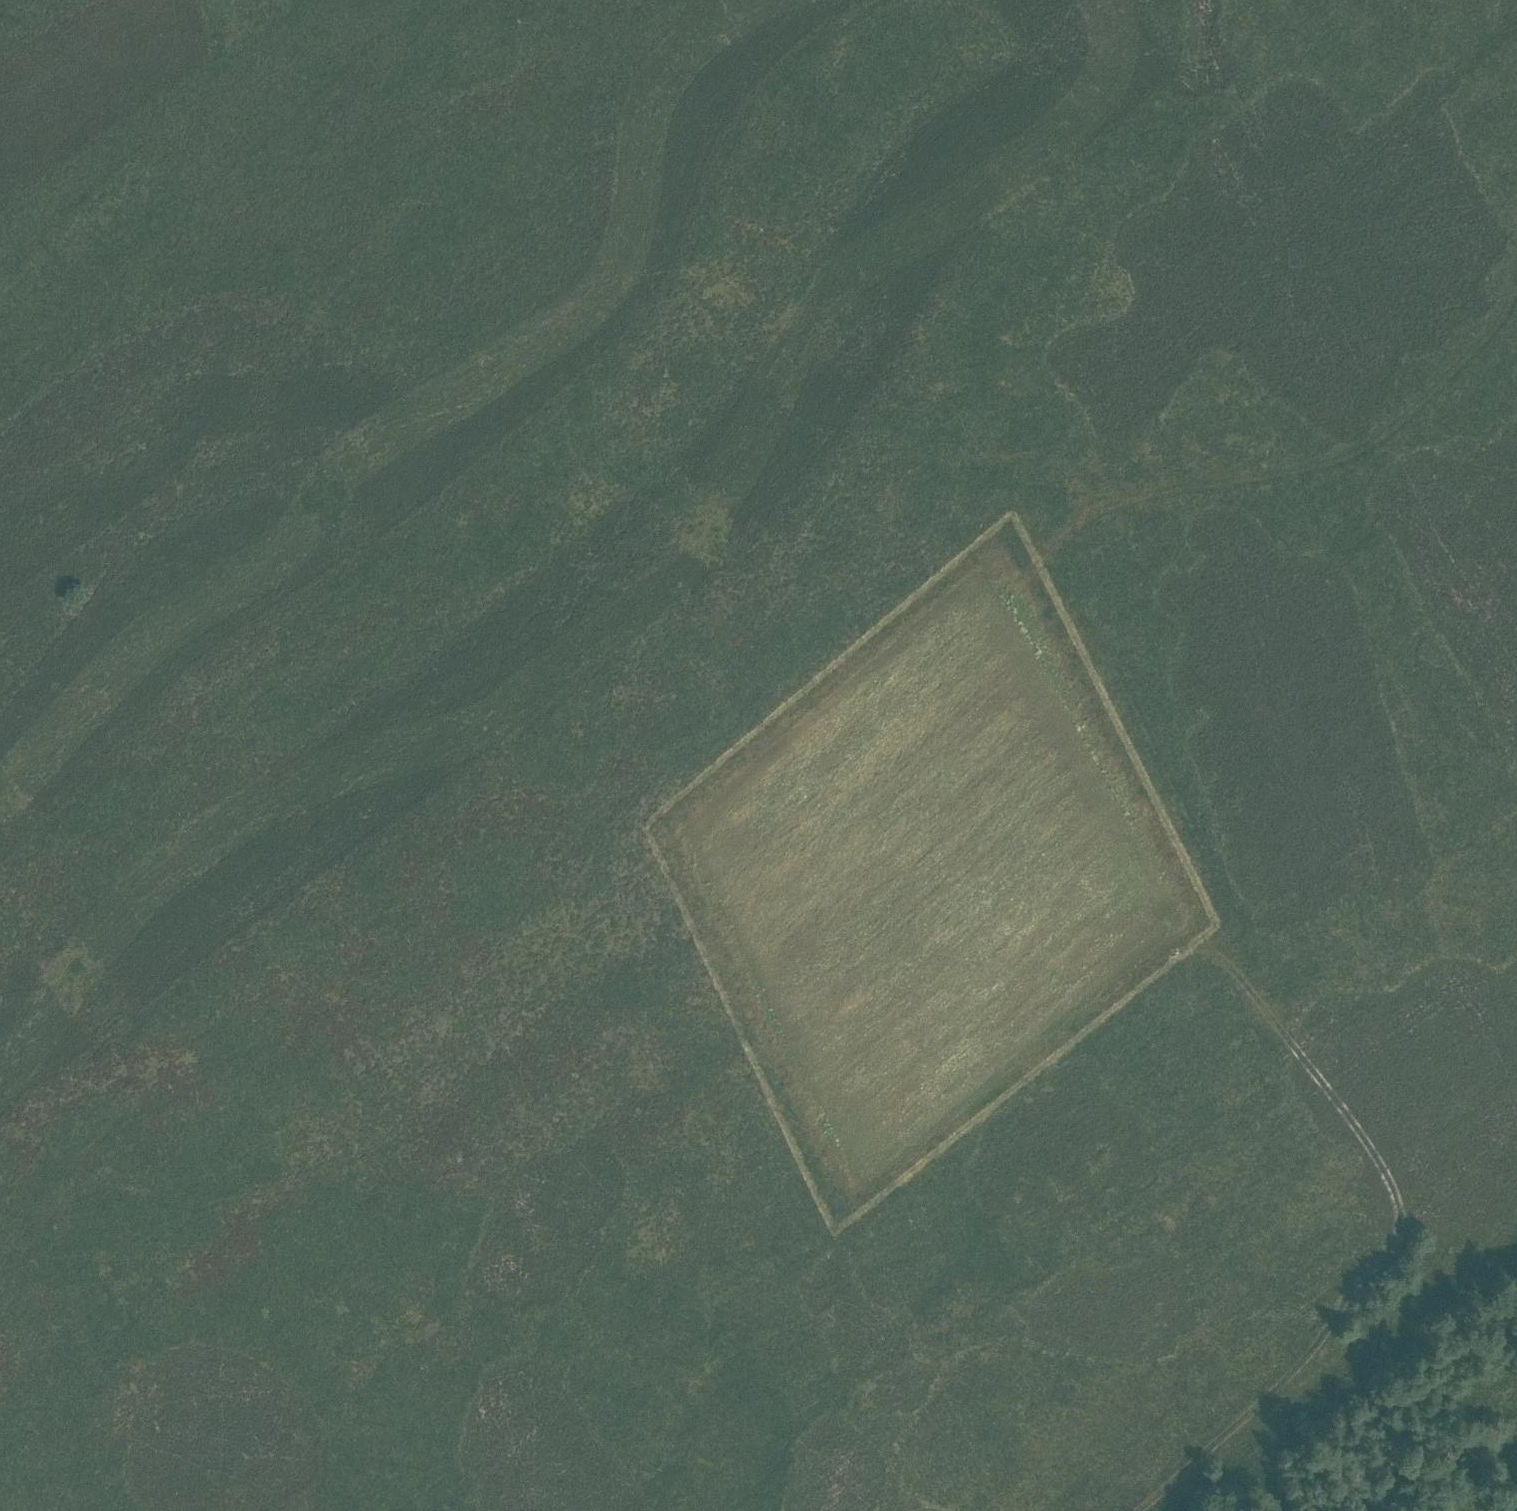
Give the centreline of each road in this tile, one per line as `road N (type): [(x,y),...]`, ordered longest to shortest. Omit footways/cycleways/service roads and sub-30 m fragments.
road 1 (track): [(1141,1510),(1304,1363),(1348,1291),(1398,1238),(1398,1197),(1357,1126),(1199,940)]

